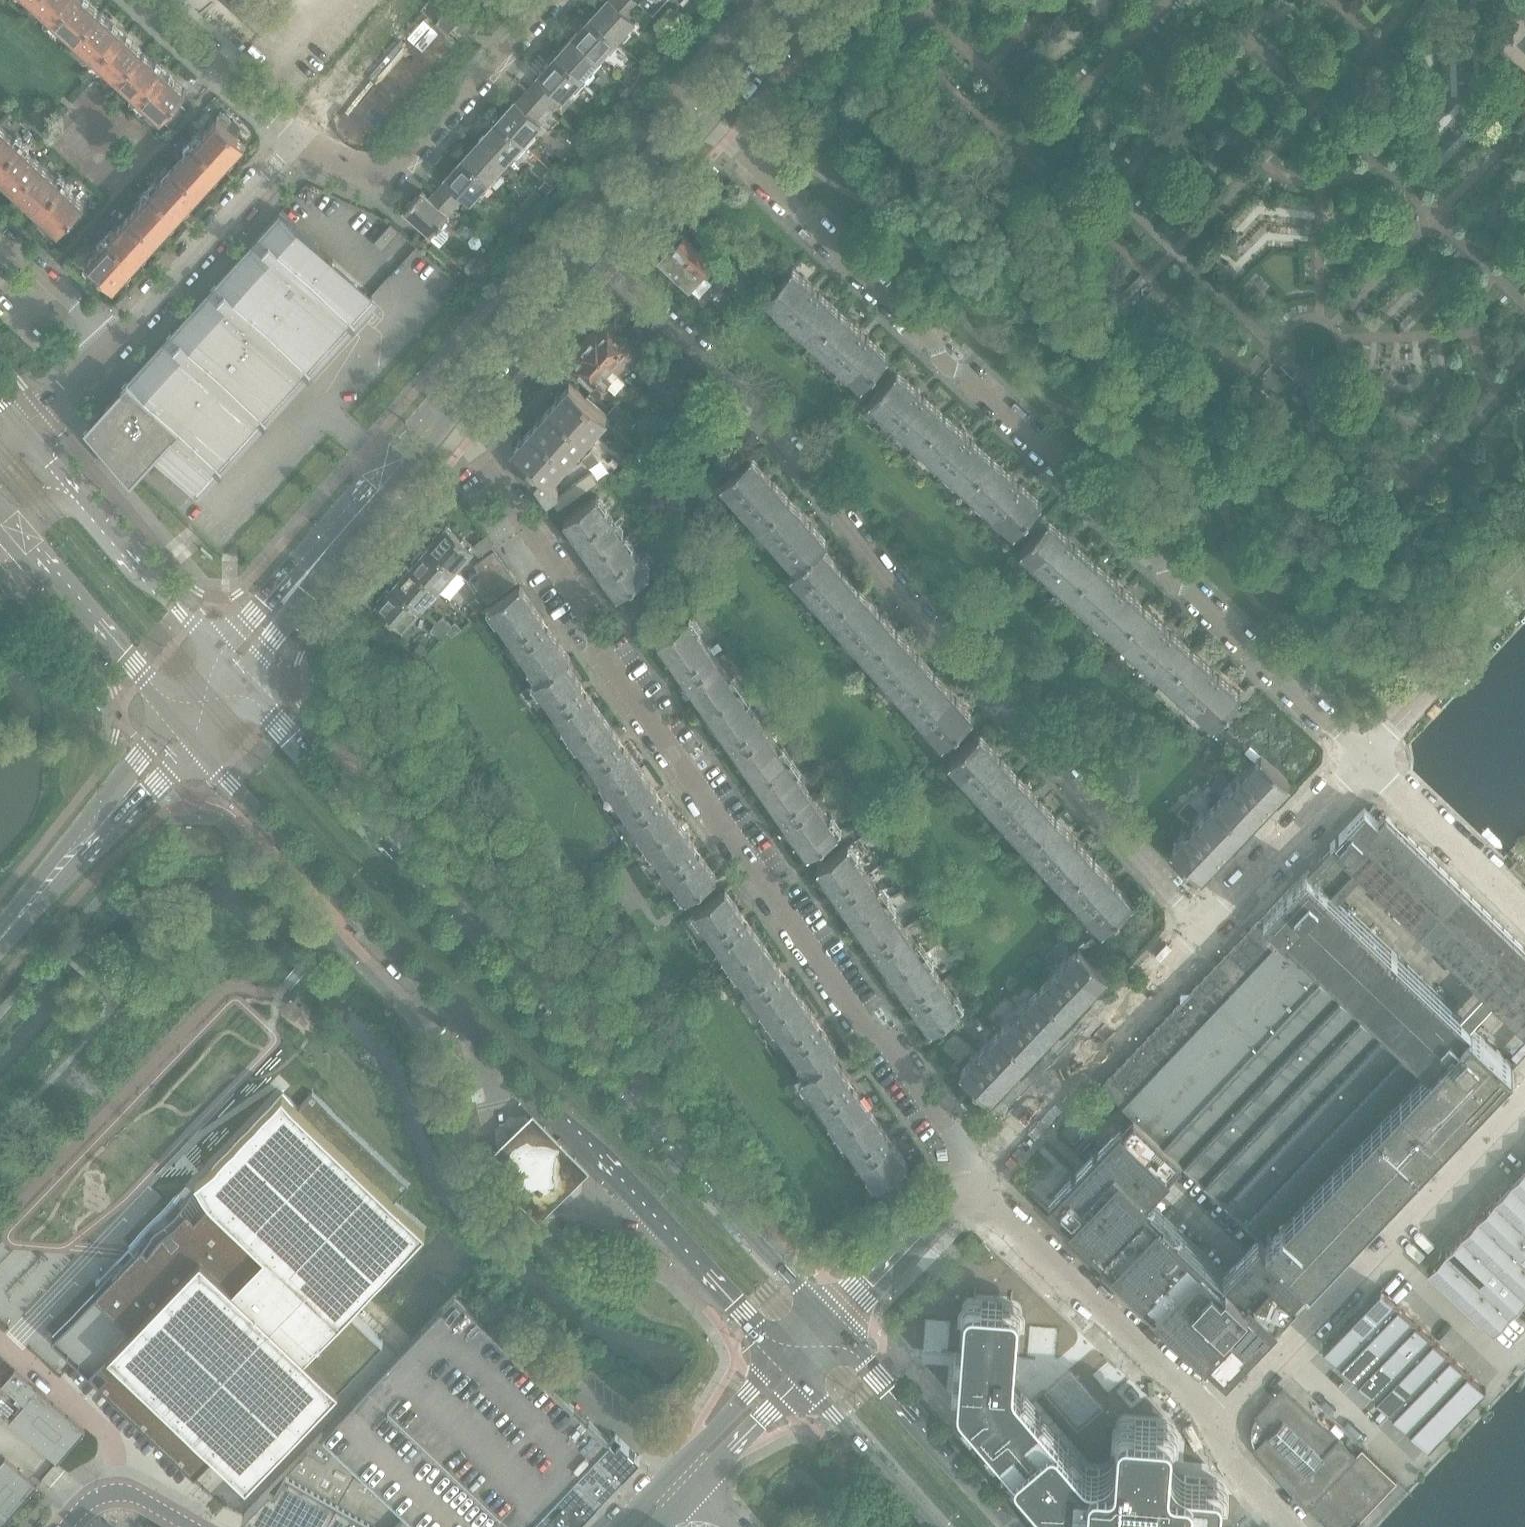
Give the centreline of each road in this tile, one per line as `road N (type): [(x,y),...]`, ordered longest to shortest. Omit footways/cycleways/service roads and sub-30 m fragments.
road 1 (residential): [(964,1182),(947,1128),(890,1042),(443,409)]
road 2 (residential): [(696,116),(1362,766)]
road 3 (residential): [(1203,928),(932,625),(767,429),(754,398),(585,244)]
road 4 (secondary): [(833,1329),(243,682)]
road 5 (secondary): [(198,741),(787,1361)]
road 6 (unclassified): [(1212,1422),(1524,1092)]
road 7 (residential): [(964,1182),(1203,928)]
road 8 (unclassified): [(1212,1422),(964,1182)]
road 9 (residential): [(300,143),(387,173),(547,0)]
road 10 (residential): [(114,340),(300,143)]
road 11 (secondary): [(1007,1526),(833,1329)]
road 12 (secondary): [(28,527),(179,717)]
road 13 (secondary): [(225,661),(68,484)]
road 14 (residential): [(1362,766),(1524,594)]
road 15 (residential): [(1203,928),(1362,766)]
road 16 (unclassified): [(1524,917),(1362,766)]
road 17 (tertiary): [(443,409),(585,244)]
road 18 (residential): [(300,143),(148,0)]
road 19 (residential): [(833,1329),(964,1182)]
road 20 (tertiary): [(325,561),(443,409)]
road 21 (secondary): [(807,1382),(932,1526)]
road 22 (tertiary): [(585,244),(696,116)]
road 23 (tertiary): [(0,939),(111,812)]
road 24 (residential): [(0,234),(114,340)]
road 25 (tertiary): [(696,116),(799,0)]
road 26 (unclassified): [(700,1485),(807,1382)]
road 27 (unclassified): [(787,1361),(681,1465)]
road 28 (tertiary): [(243,682),(317,588),(325,561)]
road 29 (tertiary): [(325,561),(300,571),(225,661)]
road 30 (unclassified): [(1283,1526),(1212,1422)]
road 31 (residential): [(24,428),(114,340)]

